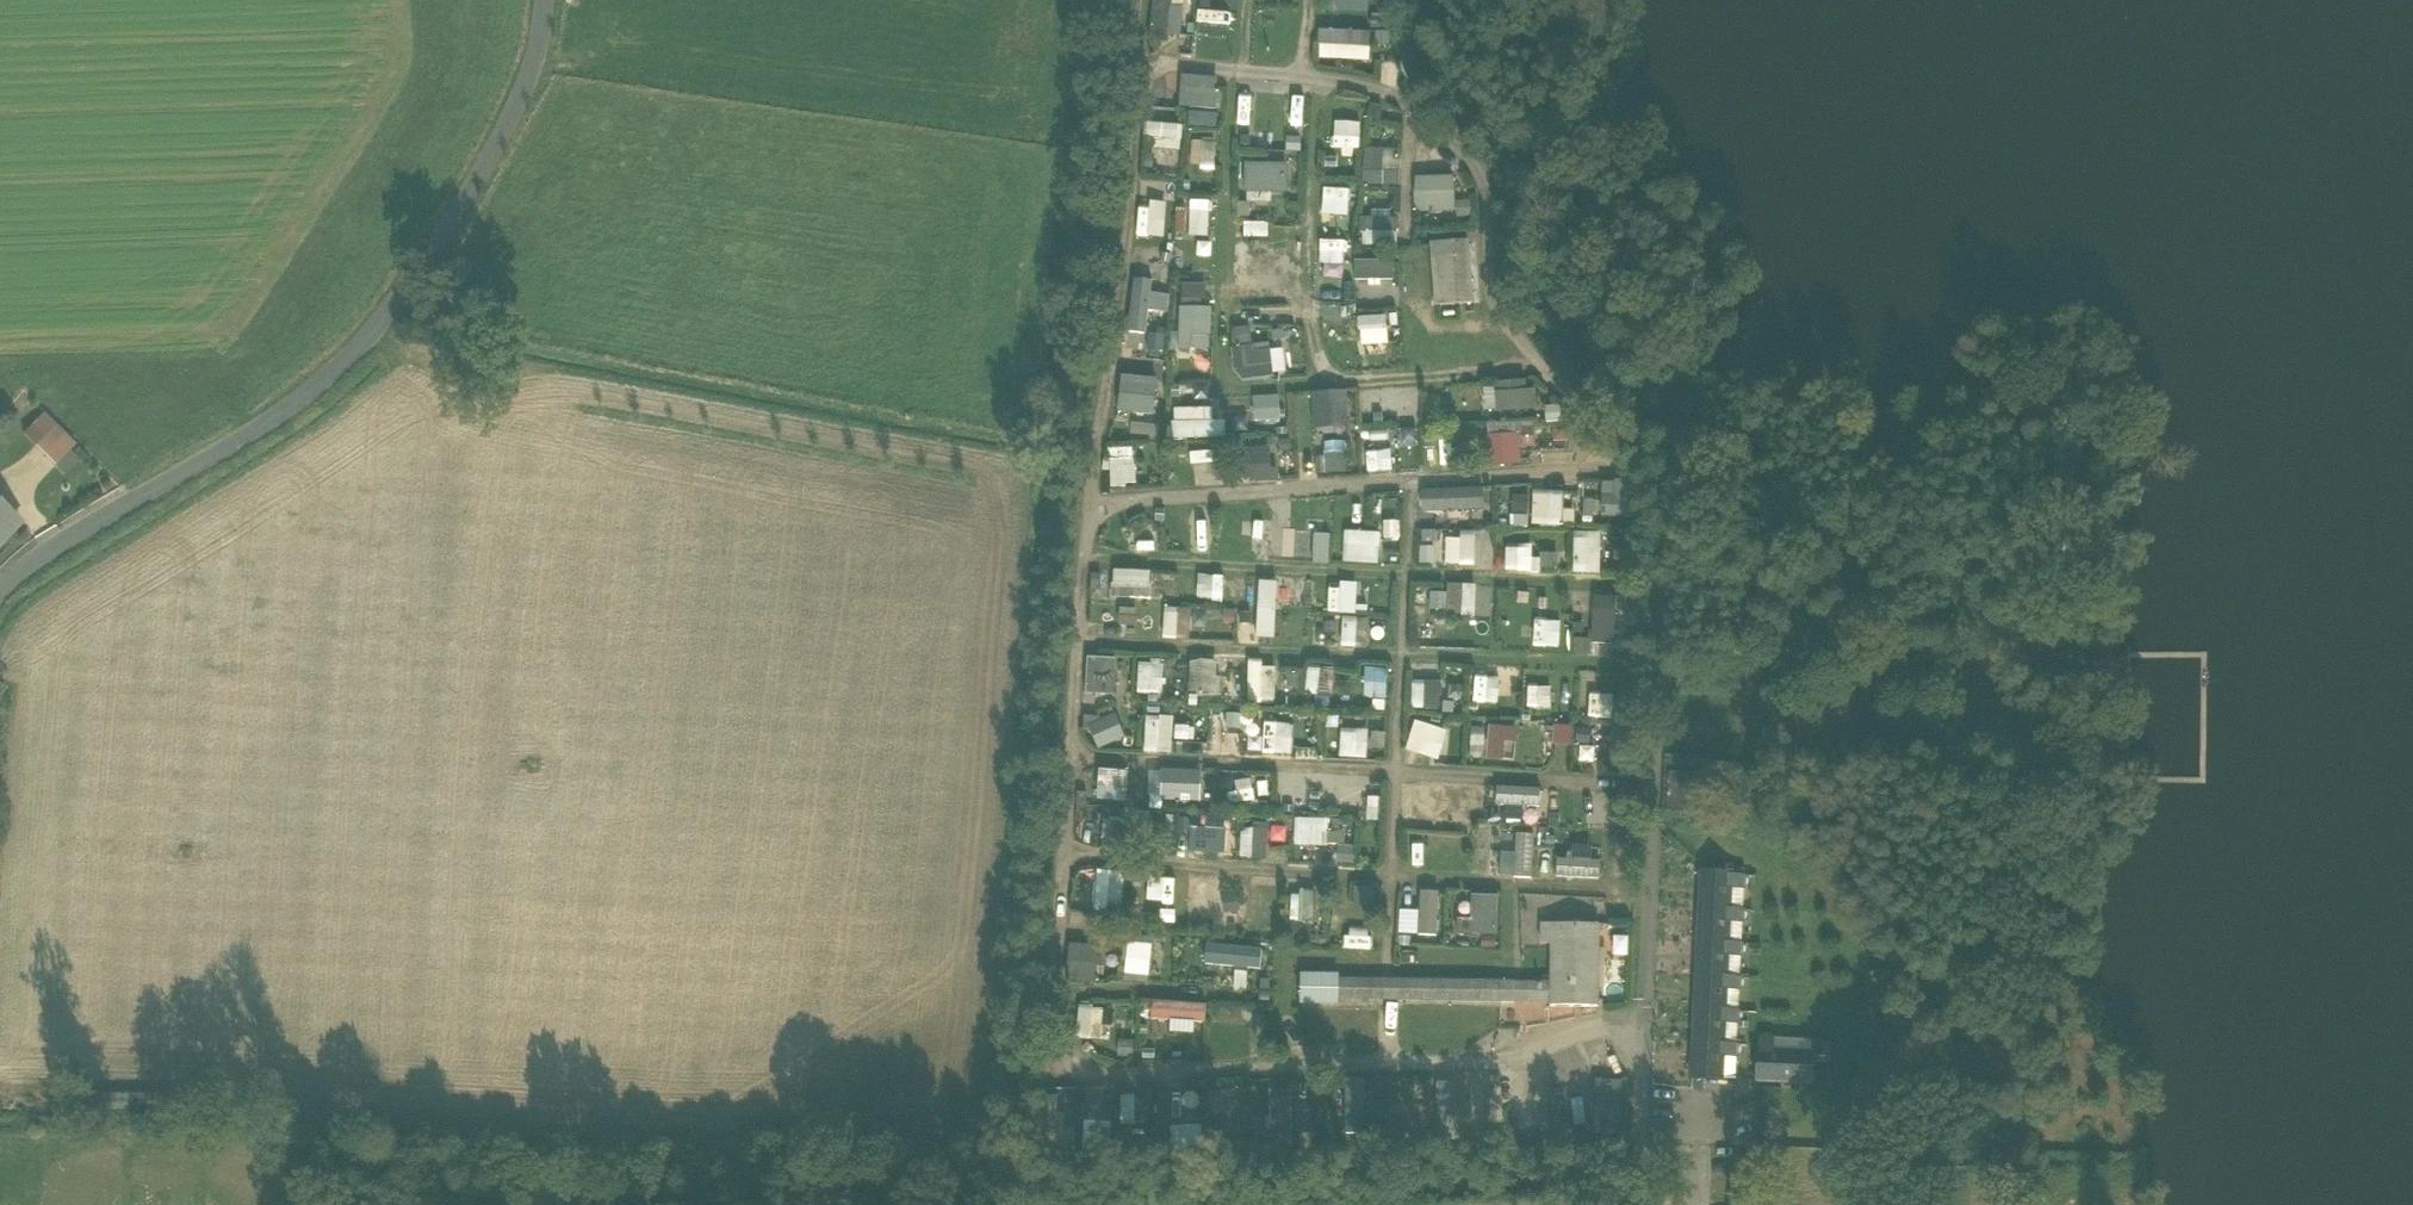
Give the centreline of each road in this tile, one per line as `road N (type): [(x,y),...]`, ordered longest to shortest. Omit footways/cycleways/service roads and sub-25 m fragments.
road 1 (unclassified): [(545,0),(524,103),(402,299),(309,394),(16,571),(0,597)]
road 2 (unclassified): [(1640,1204),(1645,1037)]

